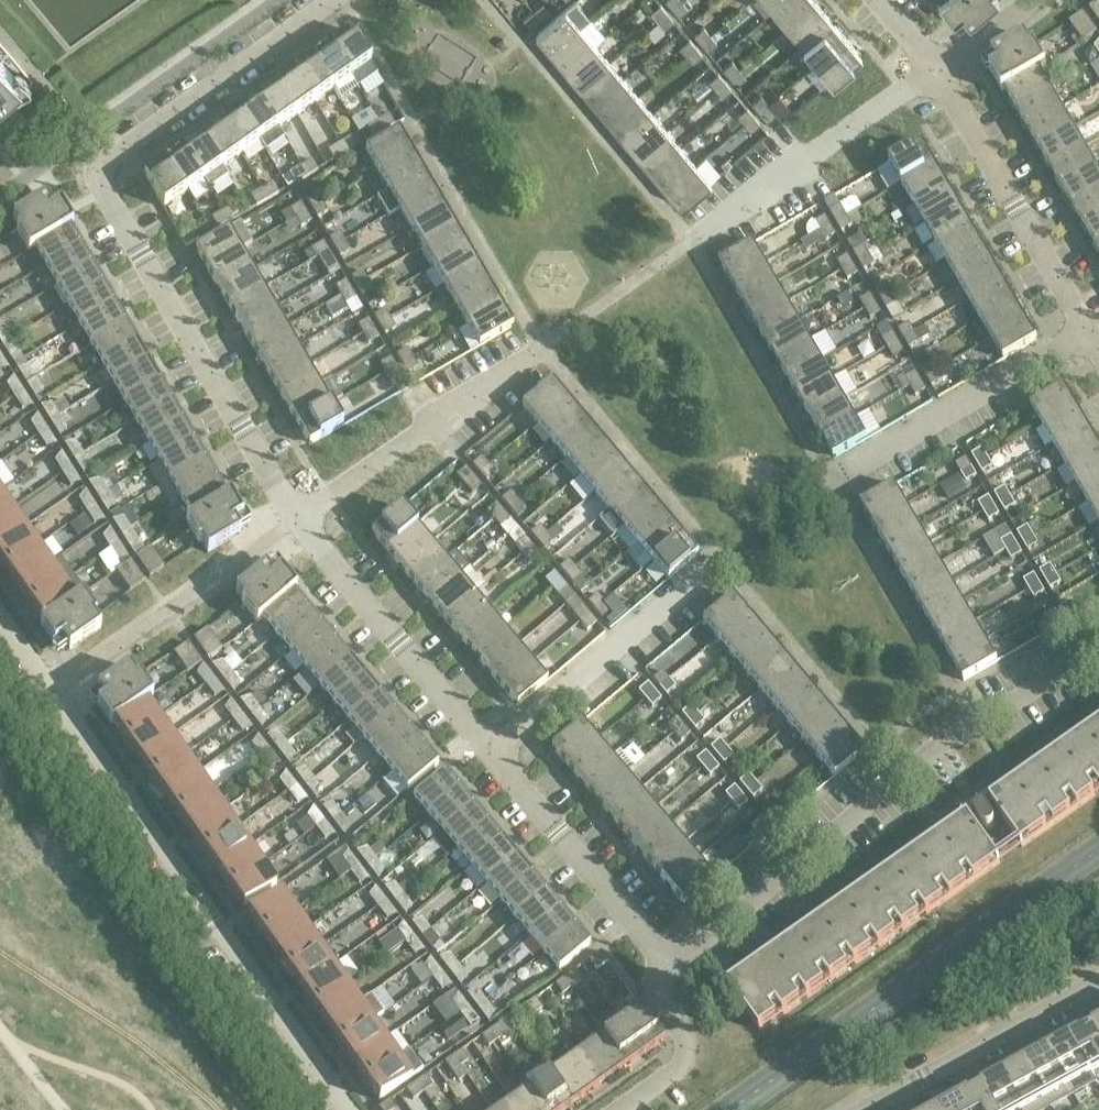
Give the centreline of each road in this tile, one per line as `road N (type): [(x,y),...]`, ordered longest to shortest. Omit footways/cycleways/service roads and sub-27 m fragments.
road 1 (residential): [(347,1109),(0,619)]
road 2 (residential): [(668,963),(898,778),(1098,652)]
road 3 (residential): [(98,184),(297,520)]
road 4 (residential): [(98,184),(103,163),(335,0)]
road 5 (residential): [(297,520),(491,753)]
road 6 (residential): [(935,71),(1088,330)]
road 7 (residential): [(491,753),(717,561)]
road 8 (residential): [(297,520),(539,349)]
road 9 (residential): [(832,479),(1088,330)]
road 10 (residential): [(693,241),(935,71)]
road 11 (residential): [(491,753),(668,963)]
road 12 (residential): [(863,1109),(1098,982)]
road 13 (residential): [(619,1109),(685,1056),(658,984),(668,963)]
road 14 (residential): [(935,71),(1037,0)]

